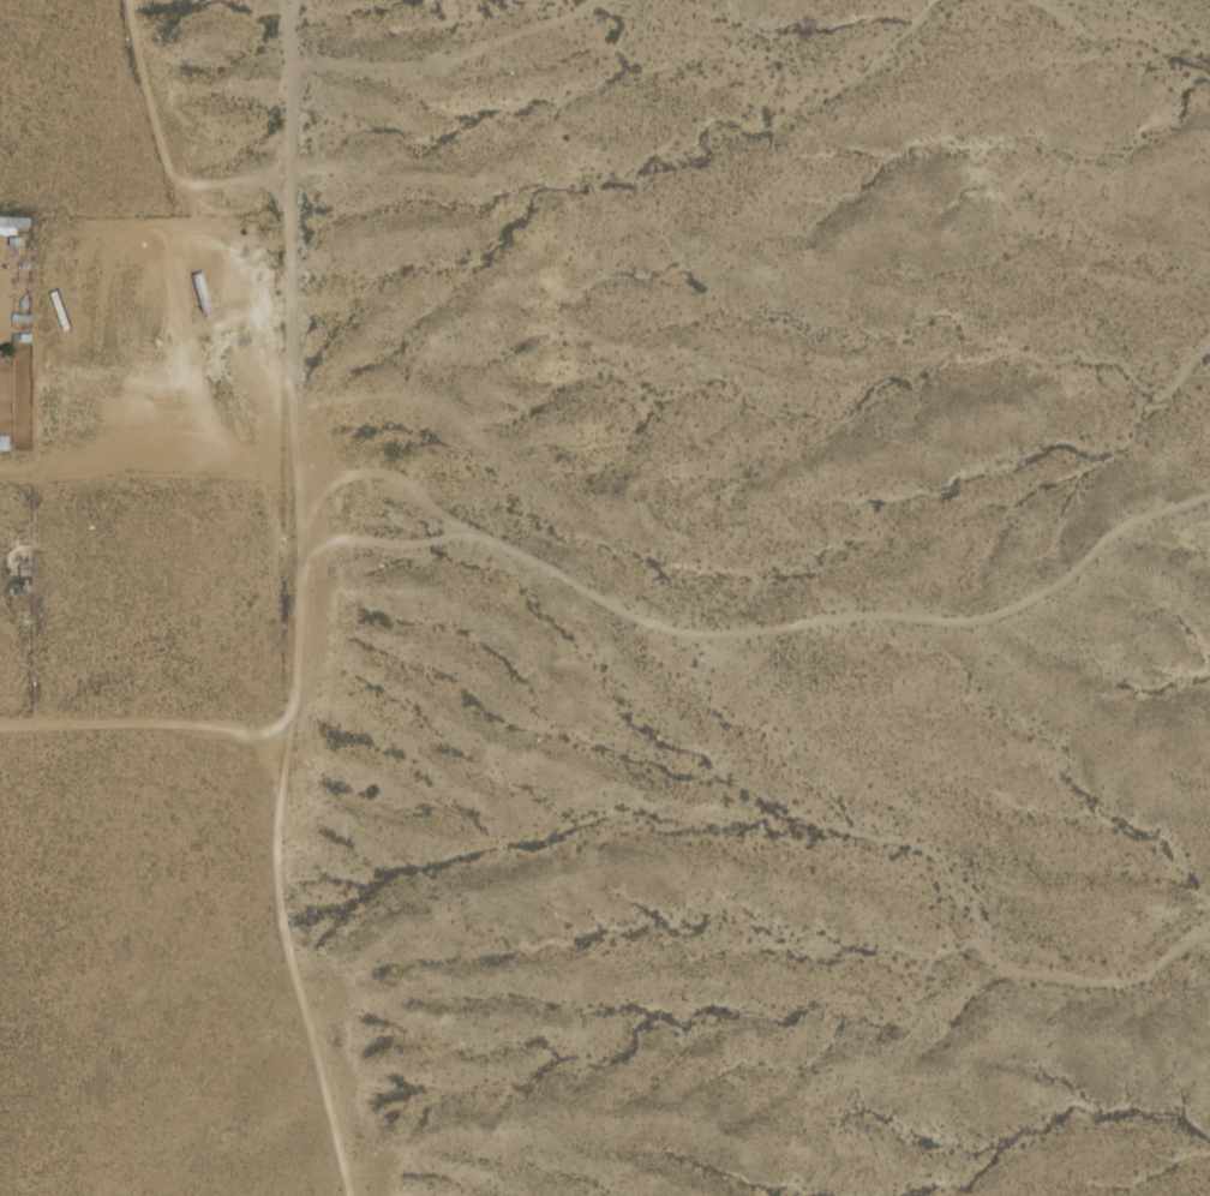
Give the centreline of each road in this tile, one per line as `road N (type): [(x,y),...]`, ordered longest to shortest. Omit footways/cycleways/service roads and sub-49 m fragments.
road 1 (track): [(355,1195),(288,885),(284,794),(295,614),(136,0)]
road 2 (track): [(0,722),(200,723),(289,737)]

